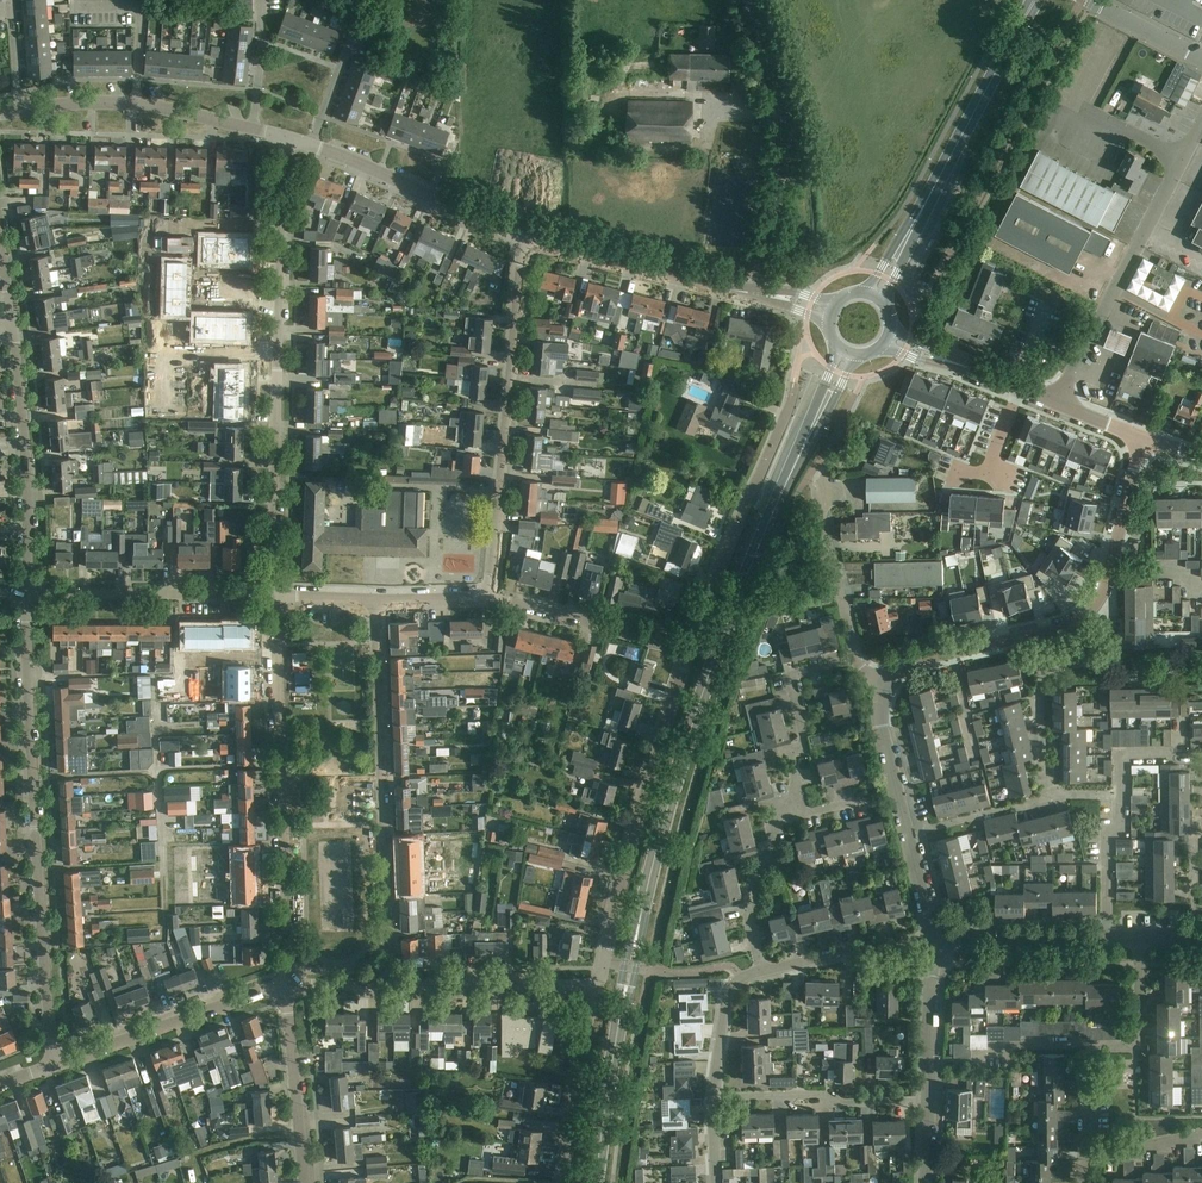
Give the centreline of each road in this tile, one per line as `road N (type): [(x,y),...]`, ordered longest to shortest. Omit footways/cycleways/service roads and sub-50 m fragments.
road 1 (secondary): [(847,354),(716,655),(656,840),(596,1182)]
road 2 (residential): [(53,1067),(28,593)]
road 3 (residential): [(274,595),(283,136)]
road 4 (residential): [(287,984),(274,595)]
road 5 (residential): [(385,978),(376,600)]
road 6 (residential): [(491,598),(524,239)]
road 7 (residential): [(690,648),(598,986)]
road 8 (secondary): [(875,296),(1035,0)]
road 9 (residential): [(952,653),(1064,629),(1092,609),(1111,568),(1137,436)]
road 10 (residential): [(1053,403),(1201,116)]
road 11 (residential): [(28,593),(0,287)]
road 12 (unclassified): [(752,294),(783,132),(773,73),(746,0)]
road 13 (residential): [(283,136),(133,104),(0,115)]
road 14 (residential): [(793,383),(690,648)]
road 15 (residential): [(931,941),(881,729),(884,684)]
road 16 (residential): [(1109,933),(1119,764),(1127,755),(1175,750),(1177,727)]
road 17 (residential): [(53,1067),(287,984)]
road 18 (residential): [(28,593),(274,595)]
road 19 (residential): [(524,239),(310,144)]
road 20 (residential): [(930,1102),(711,1100)]
road 21 (residential): [(385,978),(598,986)]
road 22 (residential): [(728,291),(524,239)]
road 23 (residential): [(491,598),(690,648)]
road 24 (residential): [(598,986),(566,1182)]
road 25 (residential): [(301,1182),(287,984)]
road 26 (residential): [(855,658),(821,504),(827,489),(848,486)]
road 27 (residential): [(790,799),(799,736),(795,679),(855,658)]
road 28 (residential): [(769,972),(755,881),(790,799)]
road 29 (residential): [(931,941),(1109,933)]
road 30 (tertiary): [(1053,403),(890,338)]
road 31 (residential): [(769,972),(931,941)]
road 32 (residential): [(930,1102),(931,941)]
road 33 (residential): [(711,1100),(726,999),(739,981),(769,972)]
road 34 (residential): [(1089,1048),(1135,1042),(1139,933)]
road 35 (unclassified): [(1201,60),(1089,0)]
road 36 (residential): [(1084,1155),(1131,1155),(1201,1135)]

